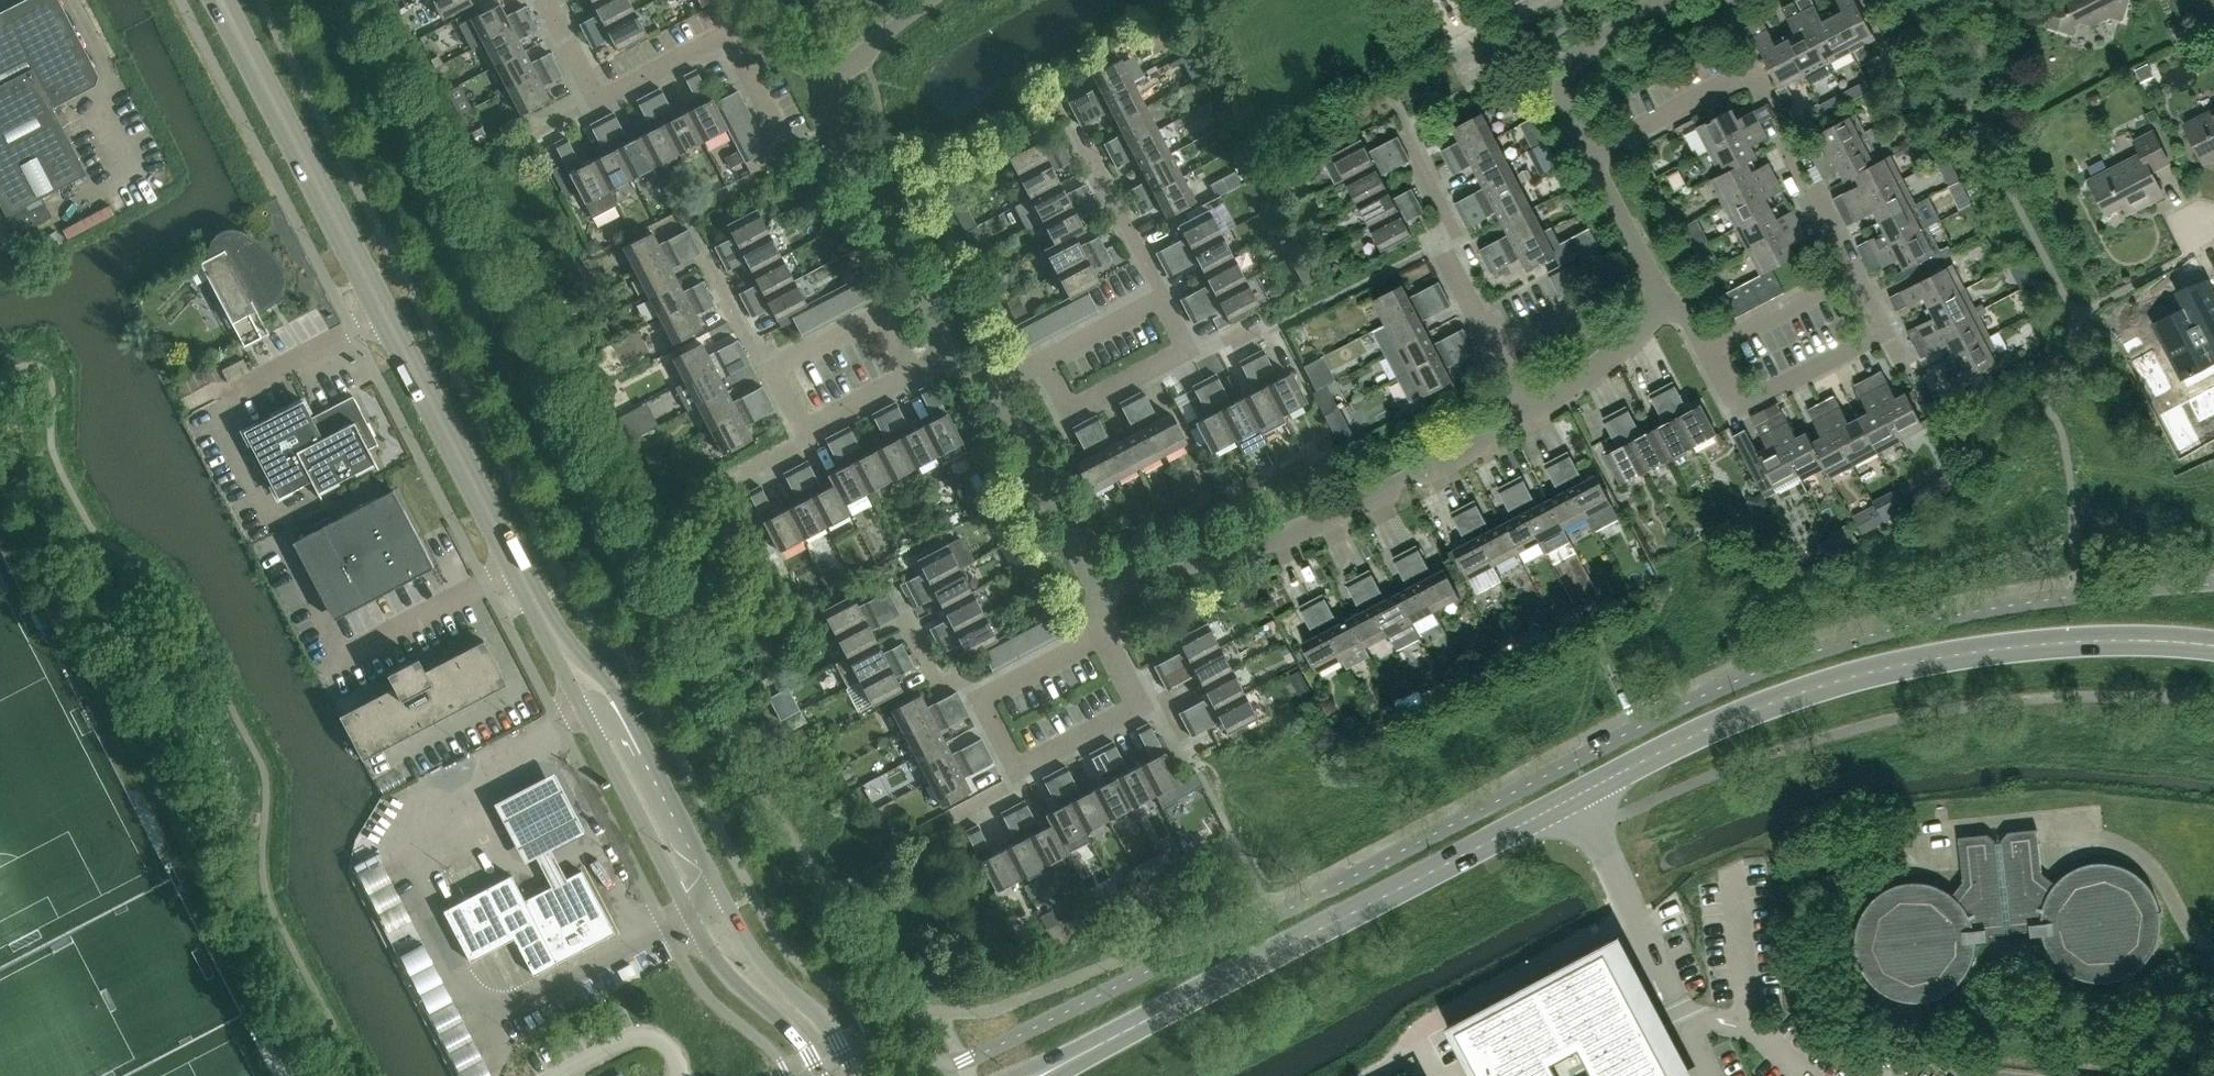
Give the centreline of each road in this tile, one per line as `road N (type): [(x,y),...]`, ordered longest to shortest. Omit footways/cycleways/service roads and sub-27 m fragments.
road 1 (secondary): [(1055,1069),(1574,795),(1765,704),(1881,668),(2000,647),(2213,645)]
road 2 (secondary): [(646,752),(609,682),(553,619),(233,0)]
road 3 (secondary): [(201,0),(510,572)]
road 4 (residential): [(1098,592),(1350,514),(1529,410)]
road 5 (residential): [(1855,274),(1755,70),(1592,156)]
road 6 (residential): [(947,356),(827,128),(825,91),(832,81)]
road 7 (residential): [(745,43),(717,39),(595,100),(539,0)]
road 8 (secondary): [(583,713),(692,918)]
road 9 (residential): [(1494,345),(1438,240),(1445,214),(1407,137)]
road 10 (residential): [(1098,592),(991,390)]
road 11 (secondary): [(857,1075),(825,1021),(760,962),(726,901)]
road 12 (residential): [(1884,331),(1753,399),(1732,394),(1707,351)]
road 13 (residential): [(1592,156),(1563,107),(1561,77),(1574,57),(1658,0)]
road 14 (residential): [(1101,637),(1137,705),(1018,768)]
road 15 (secondary): [(692,918),(718,966),(793,1032),(820,1075)]
road 16 (residential): [(1162,298),(1069,118)]
road 17 (residential): [(771,370),(880,314),(911,375)]
road 18 (residential): [(1046,360),(1072,408),(1191,344)]
road 19 (residential): [(1529,410),(1559,396),(1663,304)]
road 20 (secondary): [(726,901),(646,752)]
road 21 (residential): [(1707,351),(1855,274)]
road 22 (residential): [(1663,304),(1592,156)]
road 23 (secondary): [(510,572),(583,713)]
road 24 (residential): [(771,370),(706,249)]
road 25 (residential): [(984,700),(1101,637)]
road 26 (residential): [(1162,298),(1046,360)]
road 27 (residential): [(832,81),(934,0)]
road 28 (residential): [(984,700),(938,680),(904,613)]
road 29 (residential): [(803,432),(911,375)]

